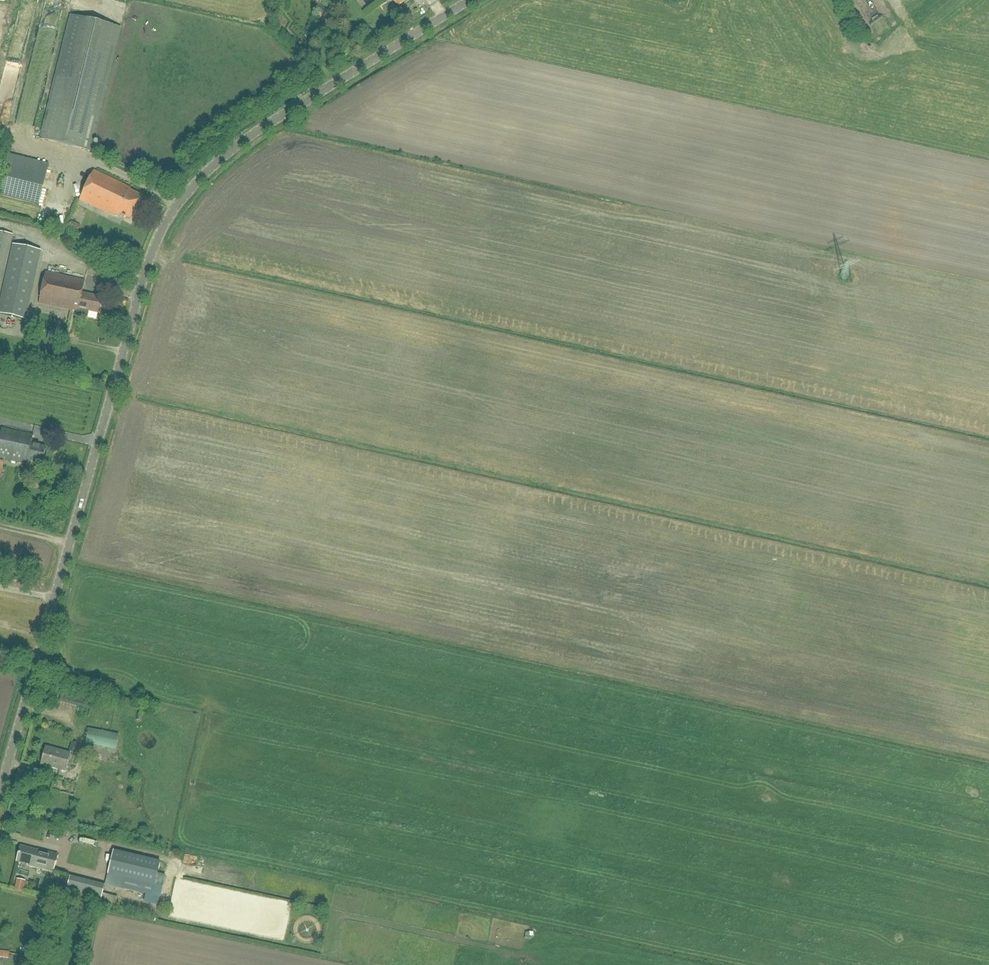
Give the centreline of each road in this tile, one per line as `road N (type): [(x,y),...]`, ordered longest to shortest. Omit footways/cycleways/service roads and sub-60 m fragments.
road 1 (tertiary): [(0,787),(162,227),(190,188),(240,144),(470,0)]

